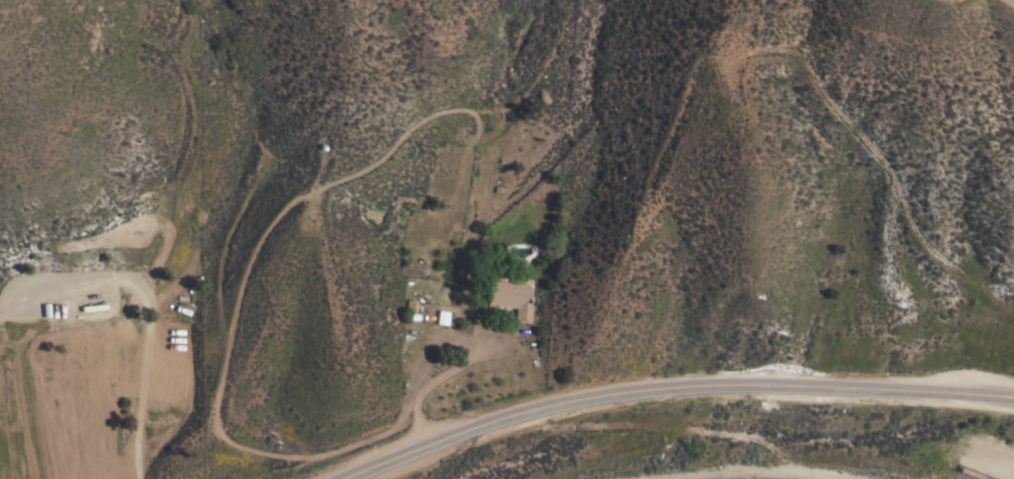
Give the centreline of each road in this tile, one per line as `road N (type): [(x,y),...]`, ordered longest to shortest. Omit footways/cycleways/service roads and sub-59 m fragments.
road 1 (secondary): [(341,478),(518,412),(603,395),(700,385),(858,386),(1013,398)]

